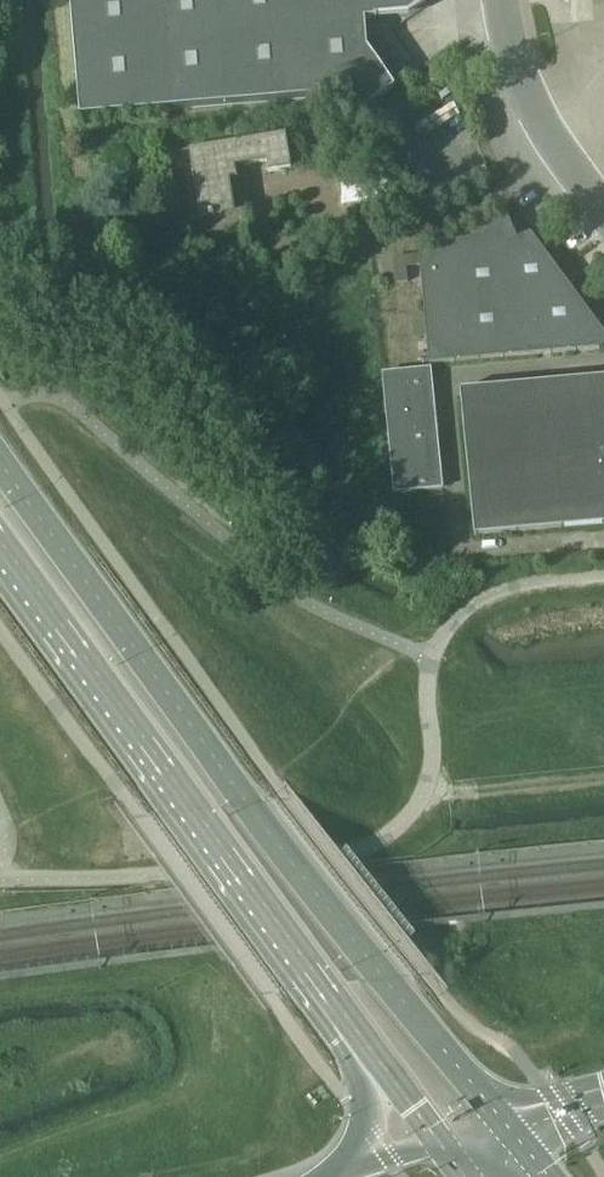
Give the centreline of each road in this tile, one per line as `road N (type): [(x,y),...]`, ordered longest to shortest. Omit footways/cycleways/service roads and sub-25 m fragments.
road 1 (secondary): [(509,1128),(254,808),(0,452)]
road 2 (secondary): [(0,538),(331,990)]
road 3 (unclassified): [(603,228),(531,107),(512,0)]
road 4 (motorway): [(331,990),(338,1044),(361,1081),(366,1111),(342,1175)]
road 5 (secondary): [(331,990),(441,1145)]

